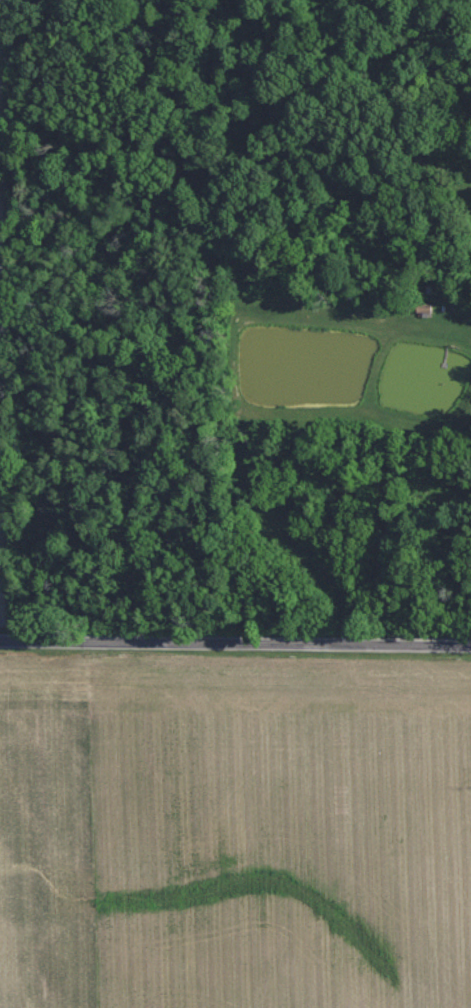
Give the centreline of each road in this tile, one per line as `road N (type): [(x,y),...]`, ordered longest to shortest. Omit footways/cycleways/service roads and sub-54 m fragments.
road 1 (residential): [(470,643),(0,638)]

